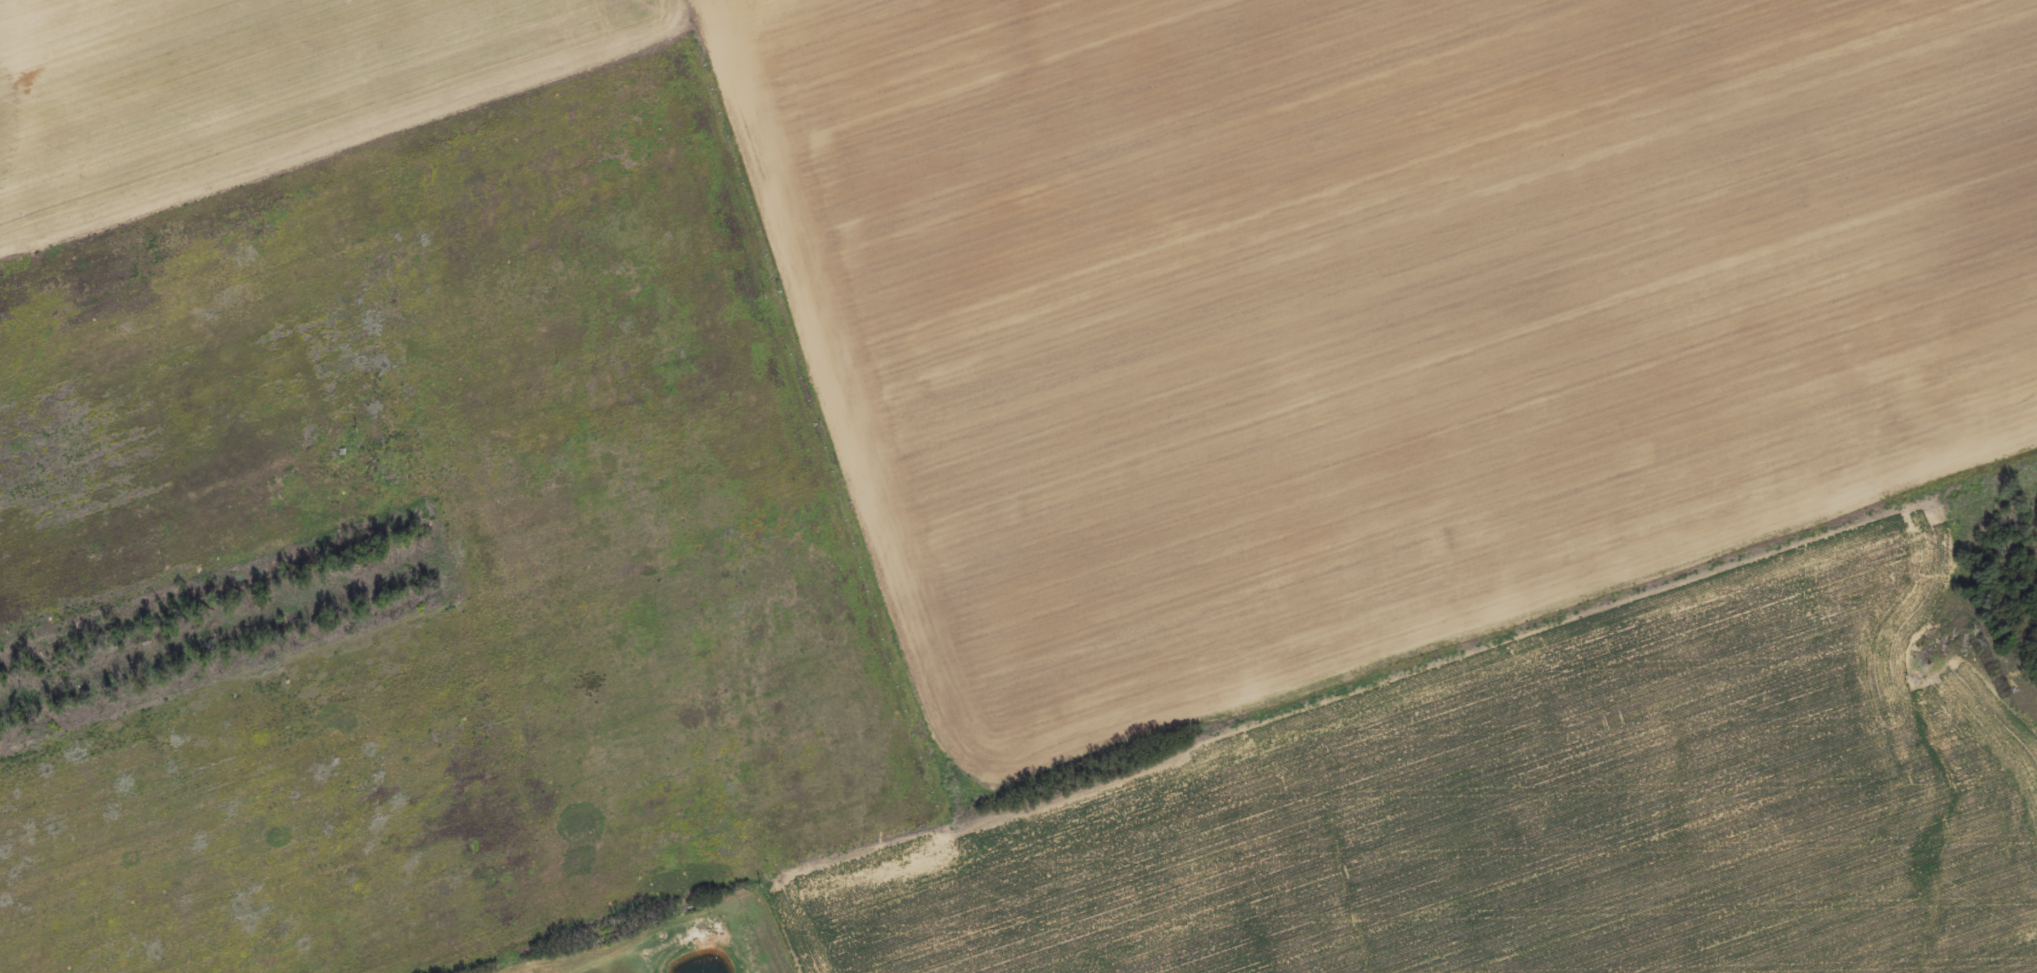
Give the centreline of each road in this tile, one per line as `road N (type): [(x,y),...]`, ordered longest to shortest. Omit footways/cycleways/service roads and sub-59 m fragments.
road 1 (residential): [(0,784),(265,667),(391,561)]

